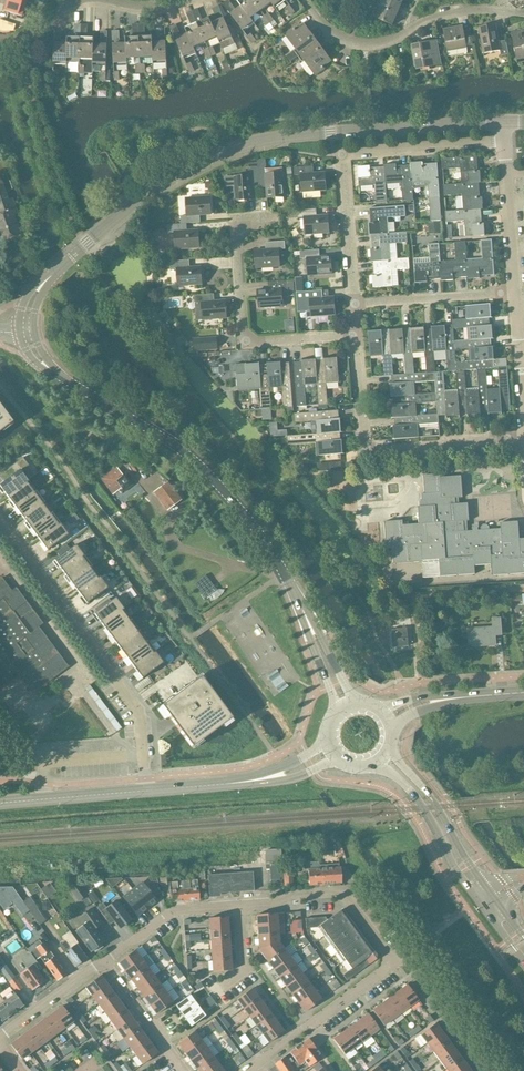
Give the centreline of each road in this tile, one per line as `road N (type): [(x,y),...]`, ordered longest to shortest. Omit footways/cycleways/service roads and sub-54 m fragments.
road 1 (tertiary): [(50,276),(166,181),(223,151),(291,137),(503,122)]
road 2 (tertiary): [(303,609),(265,542),(217,483),(174,446),(60,376)]
road 3 (residential): [(504,143),(343,153),(354,304)]
road 4 (residential): [(356,334),(368,448),(523,442)]
road 5 (residential): [(356,334),(245,342),(237,220),(260,219)]
road 6 (residential): [(523,13),(467,11),(365,44),(331,32),(305,0)]
road 7 (residential): [(0,520),(133,698)]
road 8 (residential): [(395,960),(341,893),(242,906)]
road 9 (residential): [(250,1070),(395,960)]
road 10 (primary): [(374,763),(424,808),(482,905)]
road 11 (primary): [(490,891),(437,807),(387,750)]
road 12 (residential): [(354,304),(517,292)]
road 13 (residential): [(242,906),(173,910),(104,962)]
road 14 (residential): [(517,292),(504,143)]
road 15 (residential): [(489,1070),(411,963),(395,960)]
road 16 (tertiary): [(146,791),(0,803)]
road 17 (residential): [(186,1070),(104,962)]
road 18 (residential): [(0,1037),(104,962)]

